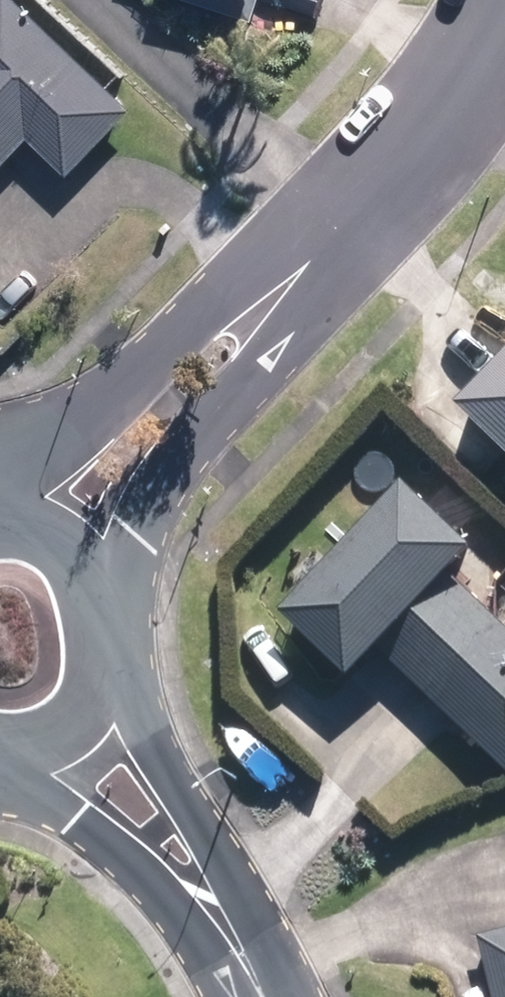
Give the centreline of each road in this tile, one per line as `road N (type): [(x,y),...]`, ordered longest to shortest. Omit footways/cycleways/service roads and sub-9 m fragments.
road 1 (residential): [(57,540),(438,129),(504,32)]
road 2 (tertiary): [(68,728),(211,897),(262,996)]
road 3 (residential): [(57,540),(85,573),(102,649),(86,711),(68,728)]

